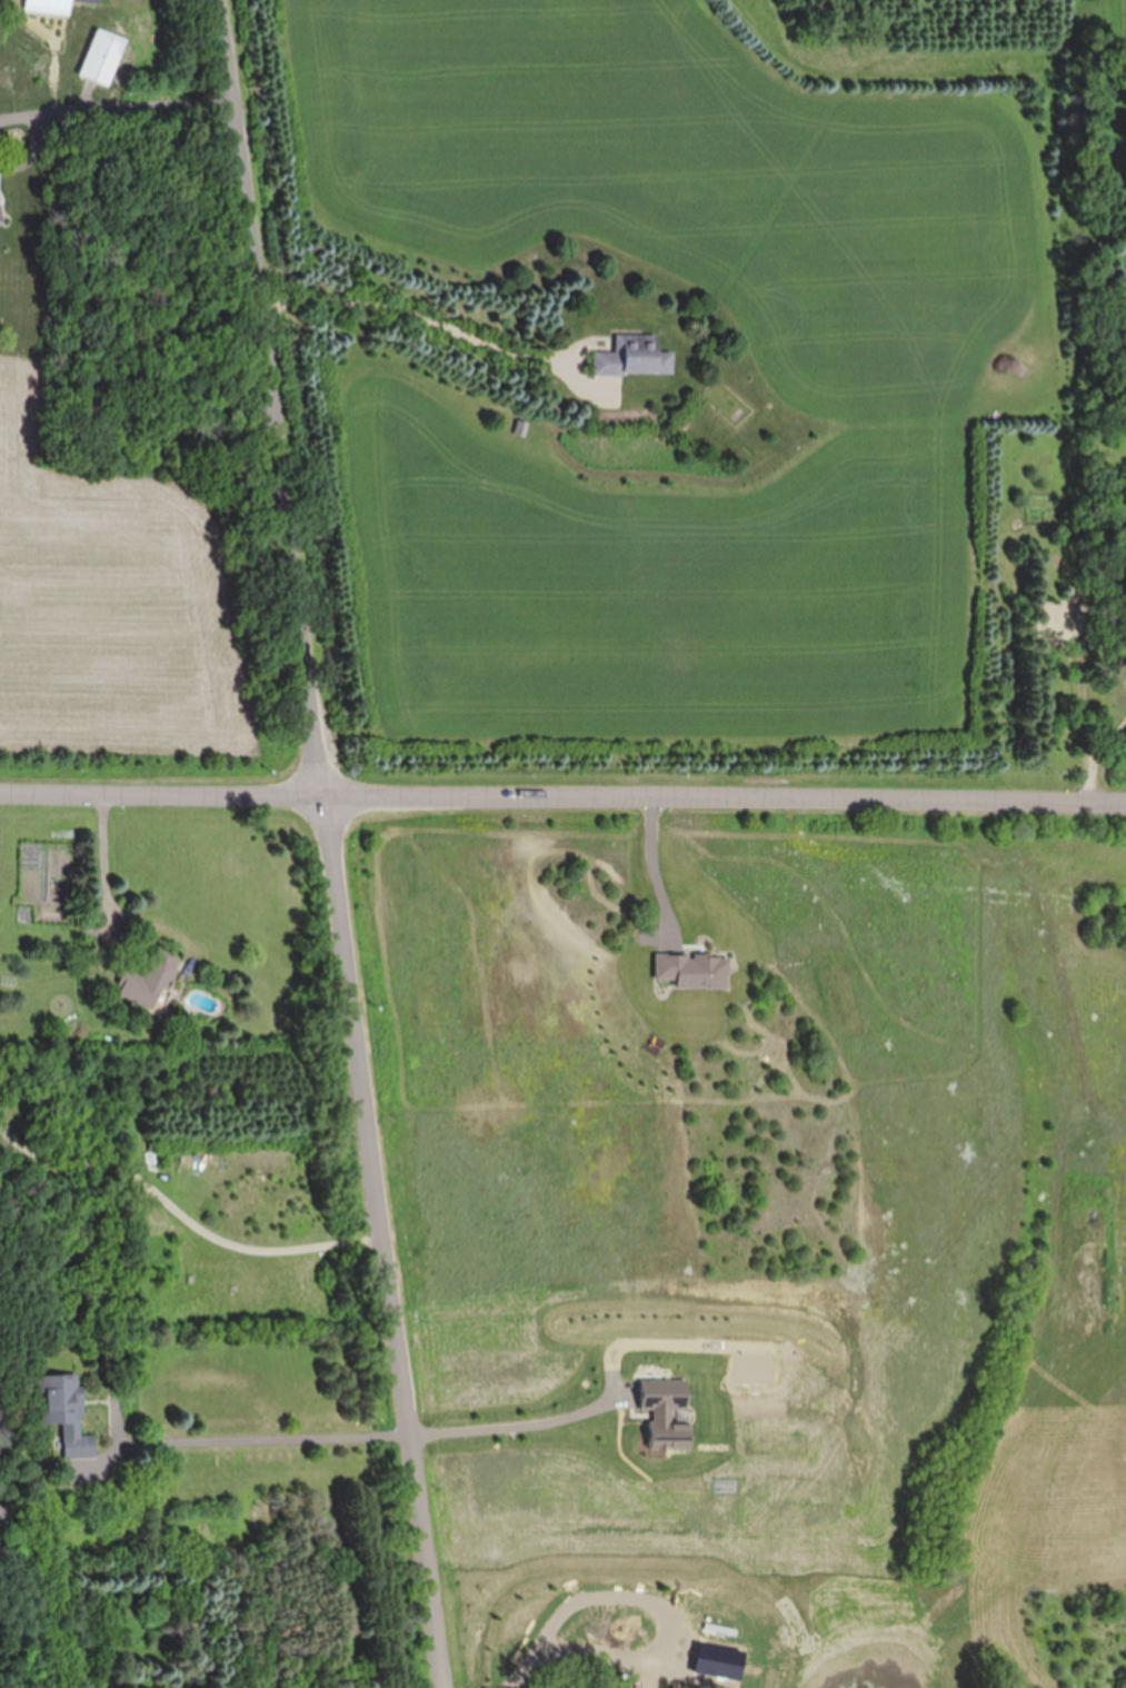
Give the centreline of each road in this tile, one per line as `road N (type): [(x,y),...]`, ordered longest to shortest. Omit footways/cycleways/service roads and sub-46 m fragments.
road 1 (residential): [(444,1687),(348,992),(280,394),(217,0)]
road 2 (tertiary): [(0,785),(1125,800)]

